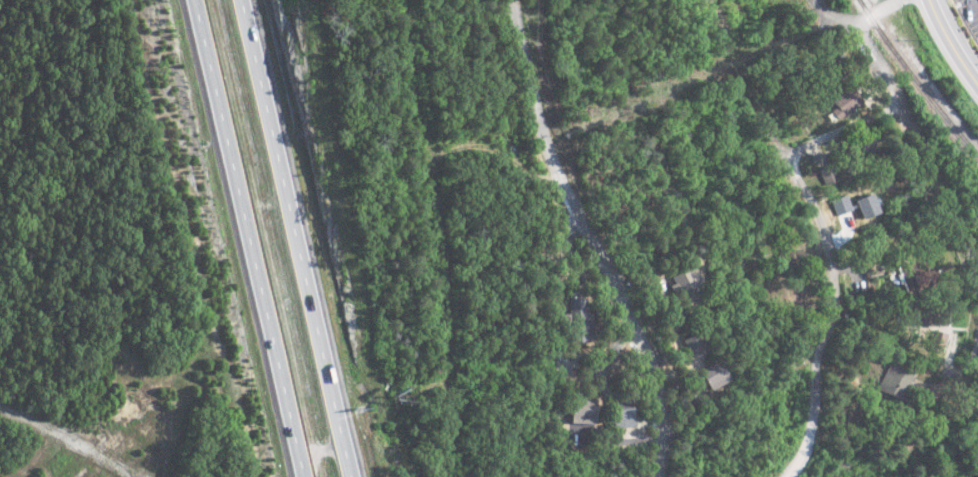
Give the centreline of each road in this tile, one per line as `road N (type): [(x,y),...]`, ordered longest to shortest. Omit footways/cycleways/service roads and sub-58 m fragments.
road 1 (residential): [(661,476),(665,422),(651,358),(548,141),(518,0)]
road 2 (motorway): [(195,0),(300,476)]
road 3 (motorway): [(349,476),(246,0)]
road 4 (residential): [(795,476),(818,433),(823,353),(838,296),(829,230),(798,156),(905,103)]
road 5 (residential): [(977,274),(905,103),(877,56),(825,0)]

